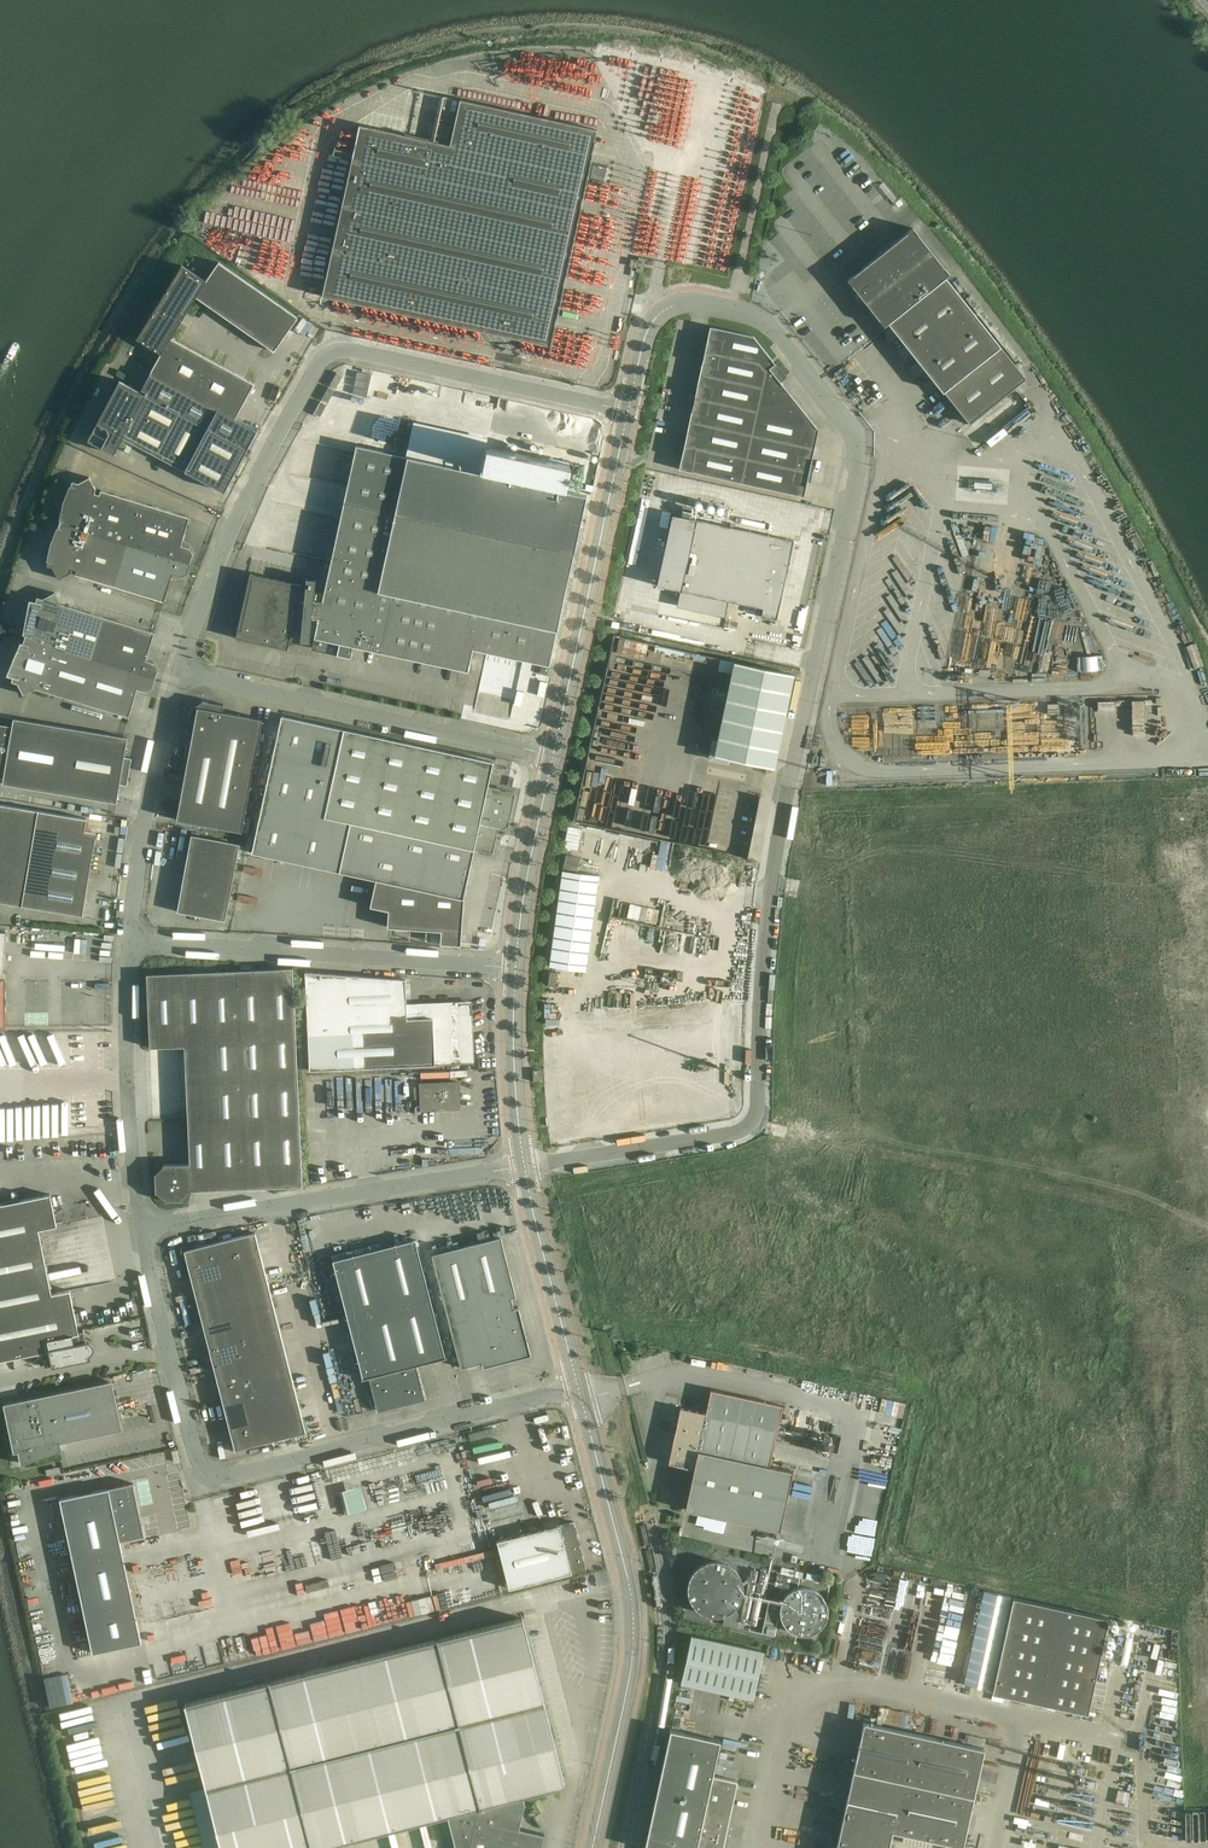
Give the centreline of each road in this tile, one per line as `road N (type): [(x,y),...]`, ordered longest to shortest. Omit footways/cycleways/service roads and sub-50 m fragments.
road 1 (unclassified): [(628,410),(659,312),(700,304),(731,309),(772,325),(853,432),(859,457),(777,844),(754,1123),(522,1166)]
road 2 (unclassified): [(178,672),(245,499),(333,343),(628,410)]
road 3 (unclassified): [(578,1386),(215,1475),(194,1454),(143,1228)]
road 4 (unclassified): [(592,1847),(634,1618),(578,1386)]
road 5 (track): [(754,1123),(1150,1210),(1207,1230)]
road 6 (unclassified): [(516,967),(127,940)]
road 7 (unclassified): [(553,756),(178,672)]
road 8 (unclassified): [(143,1228),(522,1166)]
road 9 (unclassified): [(553,756),(628,410)]
road 10 (unclassified): [(143,1228),(126,1079),(127,940)]
road 11 (unclassified): [(127,940),(140,830),(178,672)]
road 12 (unclassified): [(578,1386),(522,1166)]
road 13 (unclassified): [(516,967),(553,756)]
road 14 (unclassified): [(522,1166),(516,967)]

